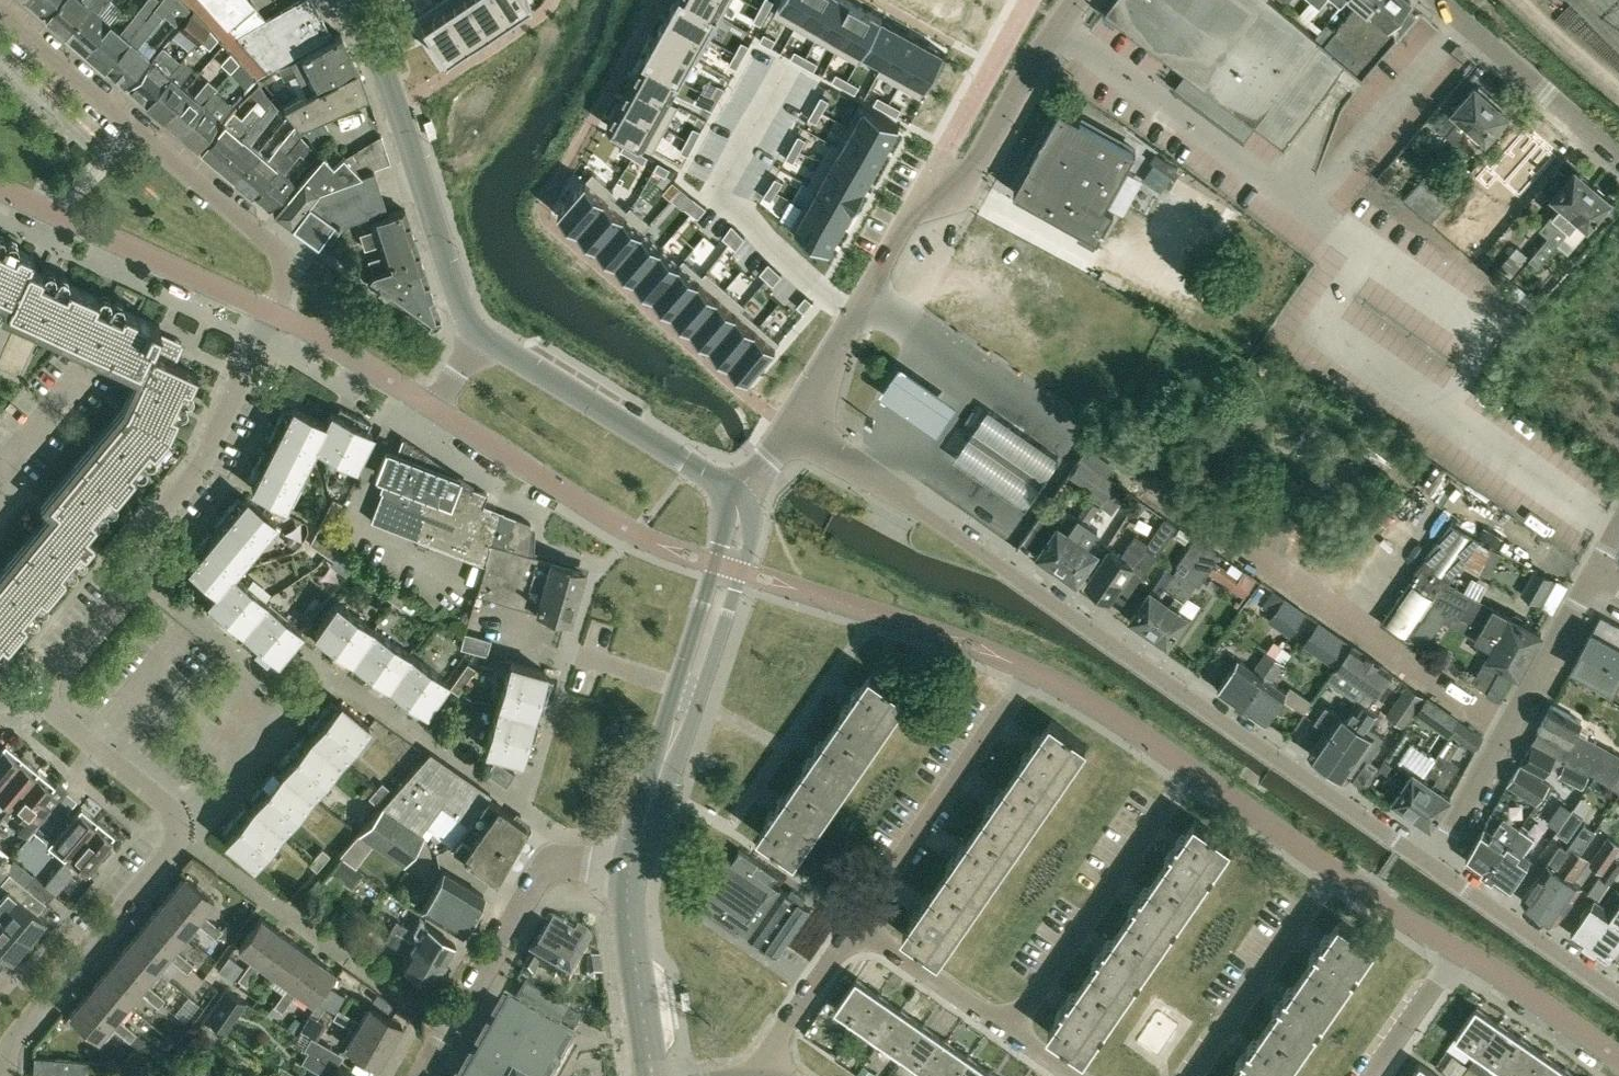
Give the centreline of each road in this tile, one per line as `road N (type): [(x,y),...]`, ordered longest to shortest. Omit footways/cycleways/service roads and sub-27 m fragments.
road 1 (unclassified): [(1432,866),(924,512),(783,437)]
road 2 (residential): [(10,1075),(14,1050),(183,838),(24,708)]
road 3 (residential): [(24,708),(153,554),(159,515),(206,460),(270,311)]
road 4 (residential): [(1509,729),(1140,477)]
road 5 (residential): [(270,311),(281,282),(276,249),(0,10)]
road 6 (unclassified): [(481,334),(461,303),(390,82),(353,0)]
road 7 (residential): [(426,1075),(554,866),(577,860),(631,870)]
road 8 (residential): [(1011,1032),(1192,768)]
road 9 (residential): [(856,923),(1032,670)]
road 10 (residential): [(270,311),(0,186)]
road 11 (unclassified): [(731,493),(481,334)]
road 12 (unclassified): [(783,437),(931,182)]
road 13 (residential): [(1189,1075),(1336,870)]
road 14 (unclassified): [(1077,0),(981,160),(964,178),(931,182)]
road 15 (residential): [(1618,157),(1436,0)]
road 16 (residential): [(635,534),(434,408)]
road 17 (unclassified): [(1618,995),(1432,866)]
road 18 (residential): [(689,690),(475,620)]
road 19 (unclassified): [(653,1075),(631,870)]
road 20 (unclassified): [(689,690),(737,539),(731,493)]
road 21 (residential): [(1618,1057),(1458,949)]
road 22 (residential): [(434,408),(270,311)]
road 23 (residential): [(1011,1032),(856,923)]
road 24 (unclassified): [(631,870),(689,690)]
road 25 (residential): [(1192,768),(1032,670)]
road 26 (residential): [(1509,729),(1597,570)]
road 27 (residential): [(1336,870),(1192,768)]
road 28 (residential): [(769,1075),(792,1015),(856,923)]
road 29 (residential): [(1432,866),(1509,729)]
road 30 (residential): [(1372,1075),(1458,949)]
road 31 (residential): [(1458,949),(1336,870)]

